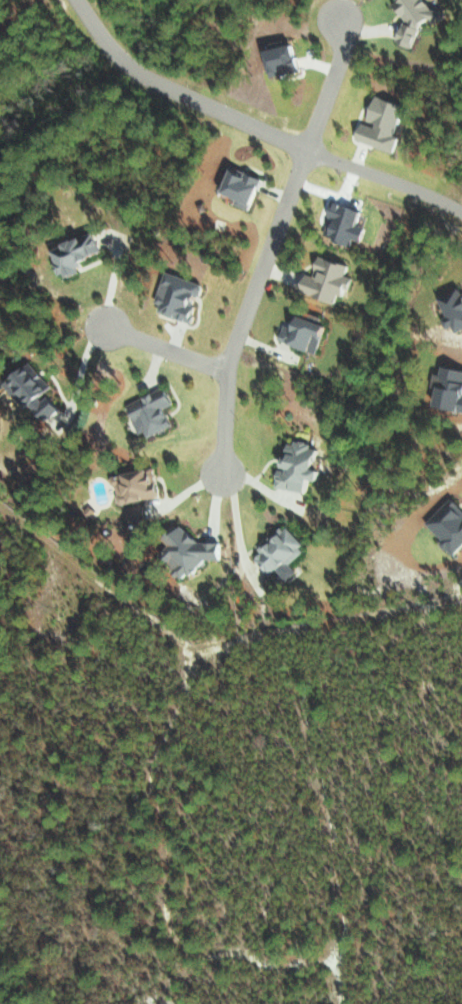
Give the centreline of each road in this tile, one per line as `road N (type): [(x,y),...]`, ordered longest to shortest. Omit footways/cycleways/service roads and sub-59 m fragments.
road 1 (residential): [(348,24),(225,364),(220,473)]
road 2 (residential): [(73,0),(131,68),(306,150)]
road 3 (residential): [(306,150),(426,187),(461,208)]
road 4 (residential): [(225,370),(104,329)]

